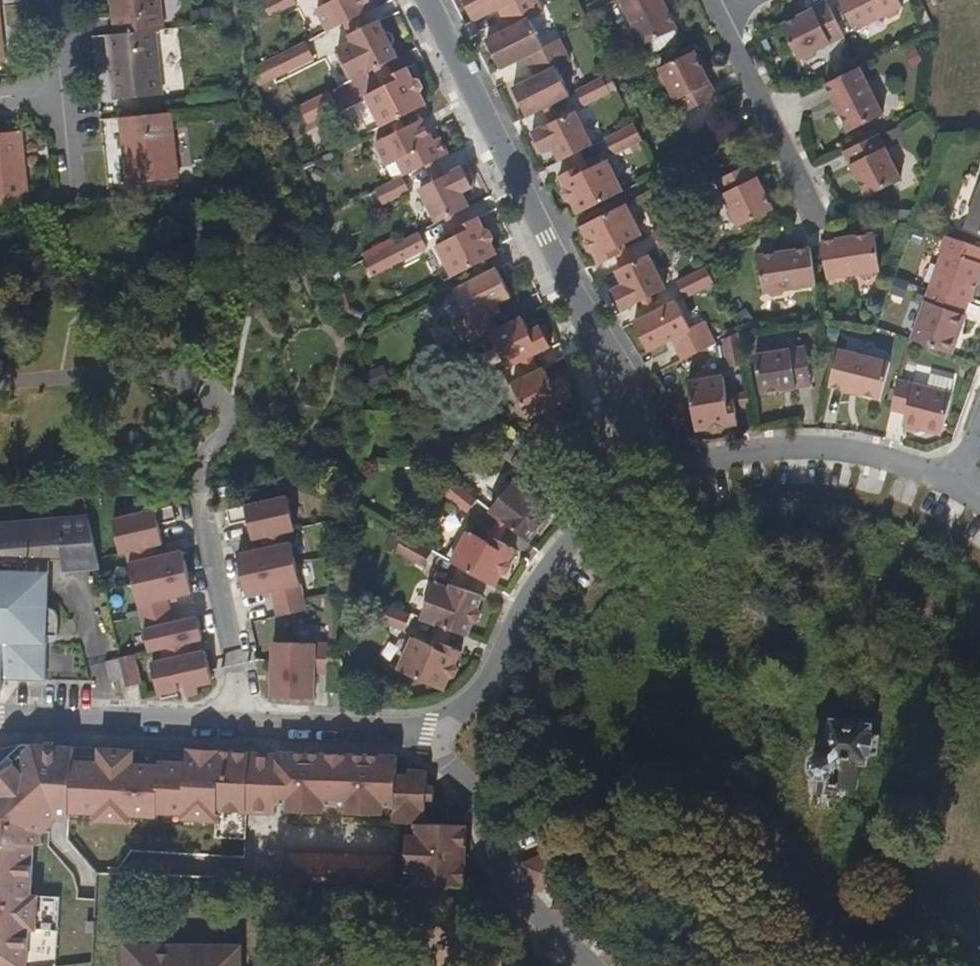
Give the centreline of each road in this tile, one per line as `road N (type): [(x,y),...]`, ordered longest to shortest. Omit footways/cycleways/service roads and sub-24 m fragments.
road 1 (residential): [(674,468),(584,328),(422,0)]
road 2 (residential): [(674,468),(566,548),(537,584),(483,693),(434,735)]
road 3 (residential): [(953,479),(798,448),(674,468)]
road 4 (residential): [(434,735),(470,784),(498,866),(520,901),(588,965)]
road 5 (residential): [(249,724),(0,718)]
road 6 (residential): [(197,488),(249,724)]
road 7 (residential): [(719,11),(819,211)]
road 8 (residential): [(434,735),(249,724)]

